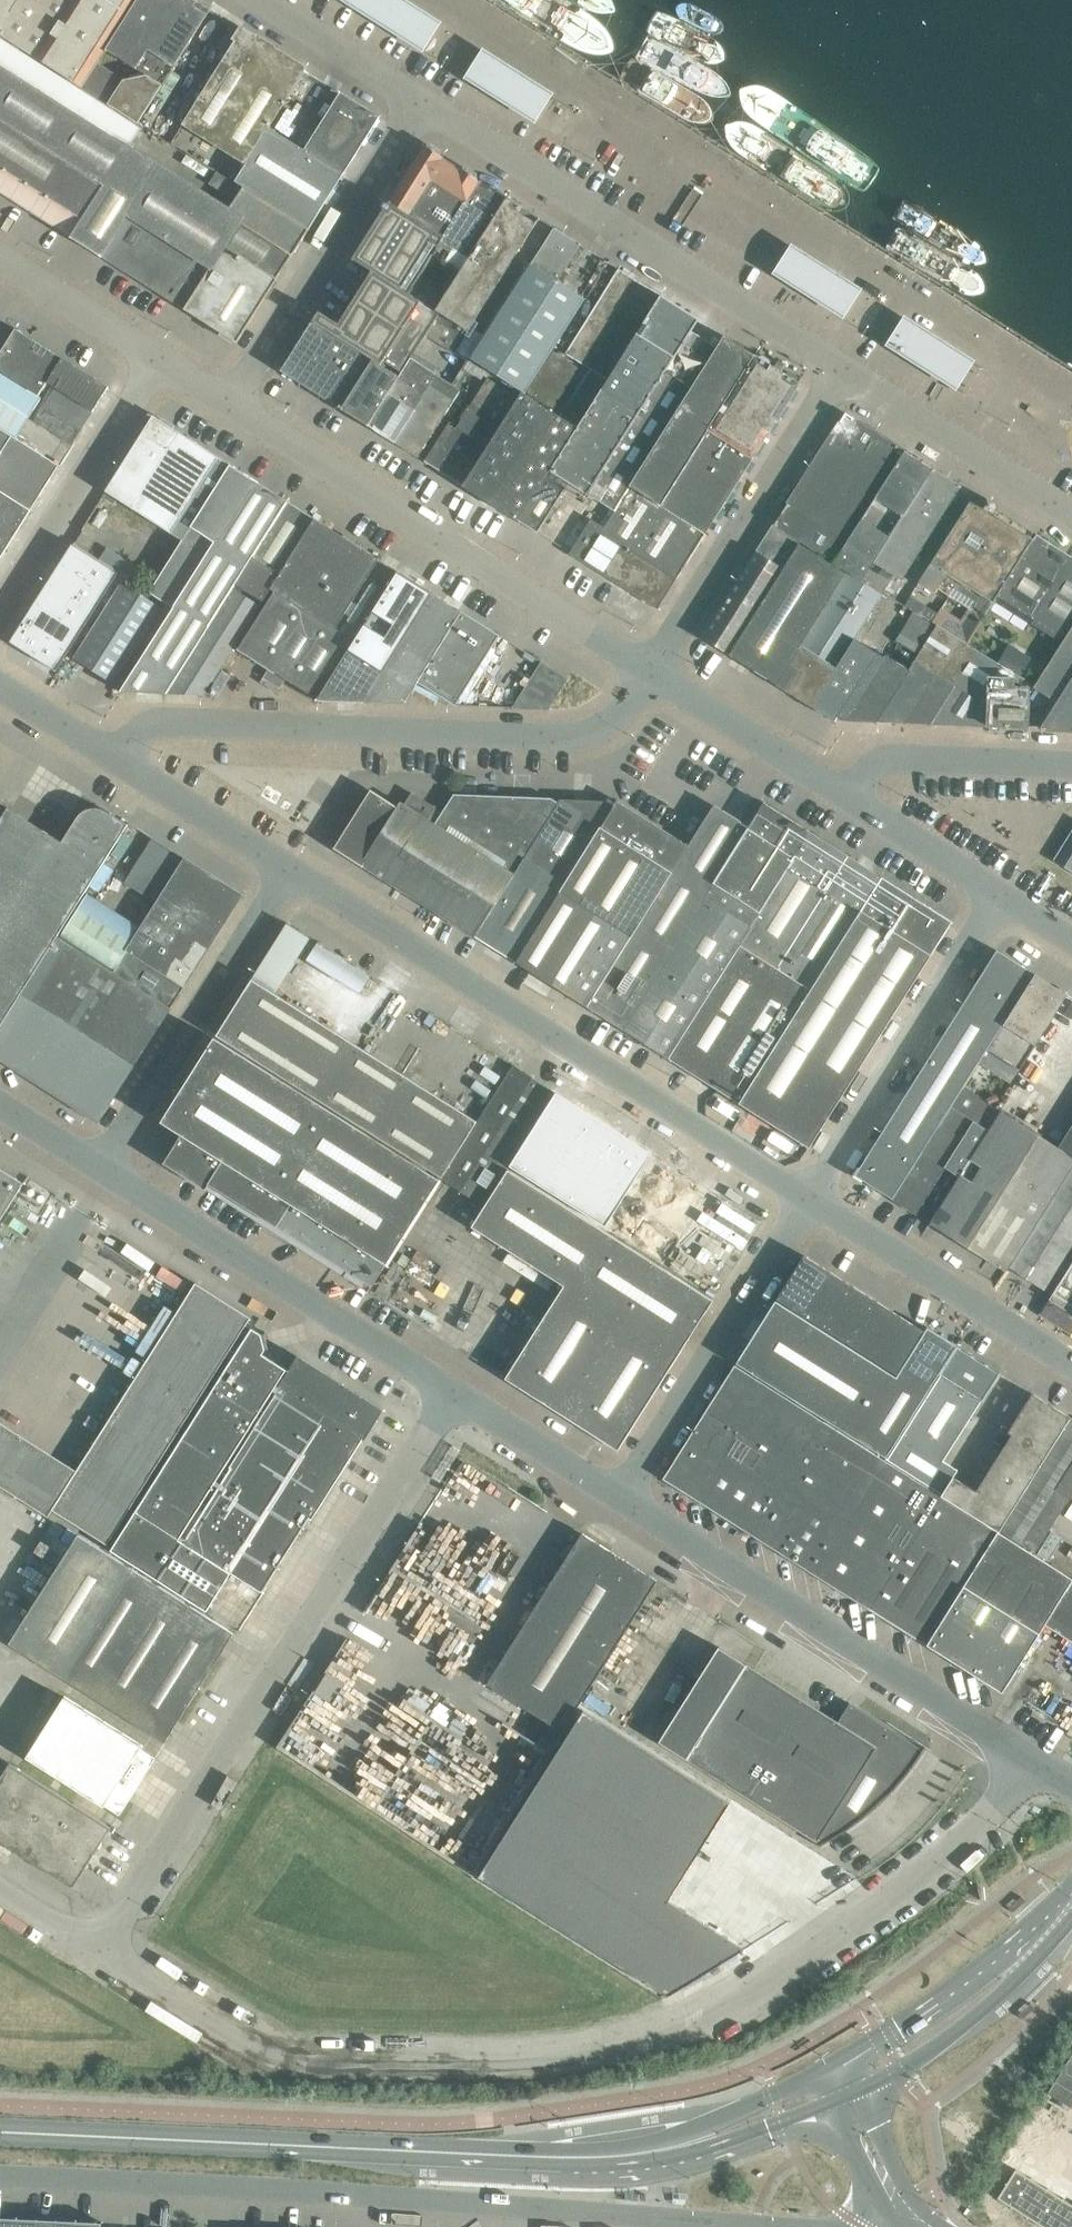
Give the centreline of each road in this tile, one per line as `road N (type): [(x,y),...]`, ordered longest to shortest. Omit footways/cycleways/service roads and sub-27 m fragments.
road 1 (unclassified): [(107,1955),(274,2060),(599,2058),(787,1975),(963,1844),(1031,1763)]
road 2 (tertiary): [(0,2132),(609,2158),(695,2142),(823,2094)]
road 3 (unclassified): [(0,2176),(318,2189),(740,2226)]
road 4 (unclassified): [(454,1403),(107,1955)]
road 5 (unclassified): [(810,1196),(292,871)]
road 6 (unclassified): [(118,760),(140,731),(168,721),(581,735),(622,710),(650,671)]
road 7 (unclassified): [(837,368),(419,102)]
road 8 (unclassified): [(650,671),(236,405)]
road 9 (unclassified): [(1031,1763),(617,1500)]
road 10 (unclassified): [(454,1403),(106,1172)]
road 11 (unclassified): [(617,1500),(810,1196)]
road 12 (unclassified): [(810,1196),(1001,894)]
road 13 (unclassified): [(650,671),(837,368)]
road 14 (unclassified): [(236,405),(419,102)]
road 15 (unclassified): [(106,1172),(292,871)]
road 16 (tertiary): [(823,2094),(888,2058),(999,1975),(1071,1902)]
road 17 (unclassified): [(1071,1363),(810,1196)]
road 18 (unclassified): [(0,613),(163,362)]
road 19 (unclassified): [(1071,517),(837,368)]
road 20 (unclassified): [(849,797),(874,763),(891,757),(1071,765)]
road 21 (unclassified): [(849,797),(650,671)]
road 22 (unclassified): [(292,871),(118,760)]
road 23 (unclassified): [(163,362),(0,257)]
road 24 (unclassified): [(419,102),(258,0)]
road 25 (unclassified): [(617,1500),(454,1403)]
road 26 (unclassified): [(1001,894),(849,797)]
road 27 (tertiary): [(905,2220),(823,2094)]
road 28 (unclassified): [(118,760),(0,685)]
road 29 (unclassified): [(107,1955),(0,1888)]
road 30 (unclassified): [(106,1172),(0,1105)]

